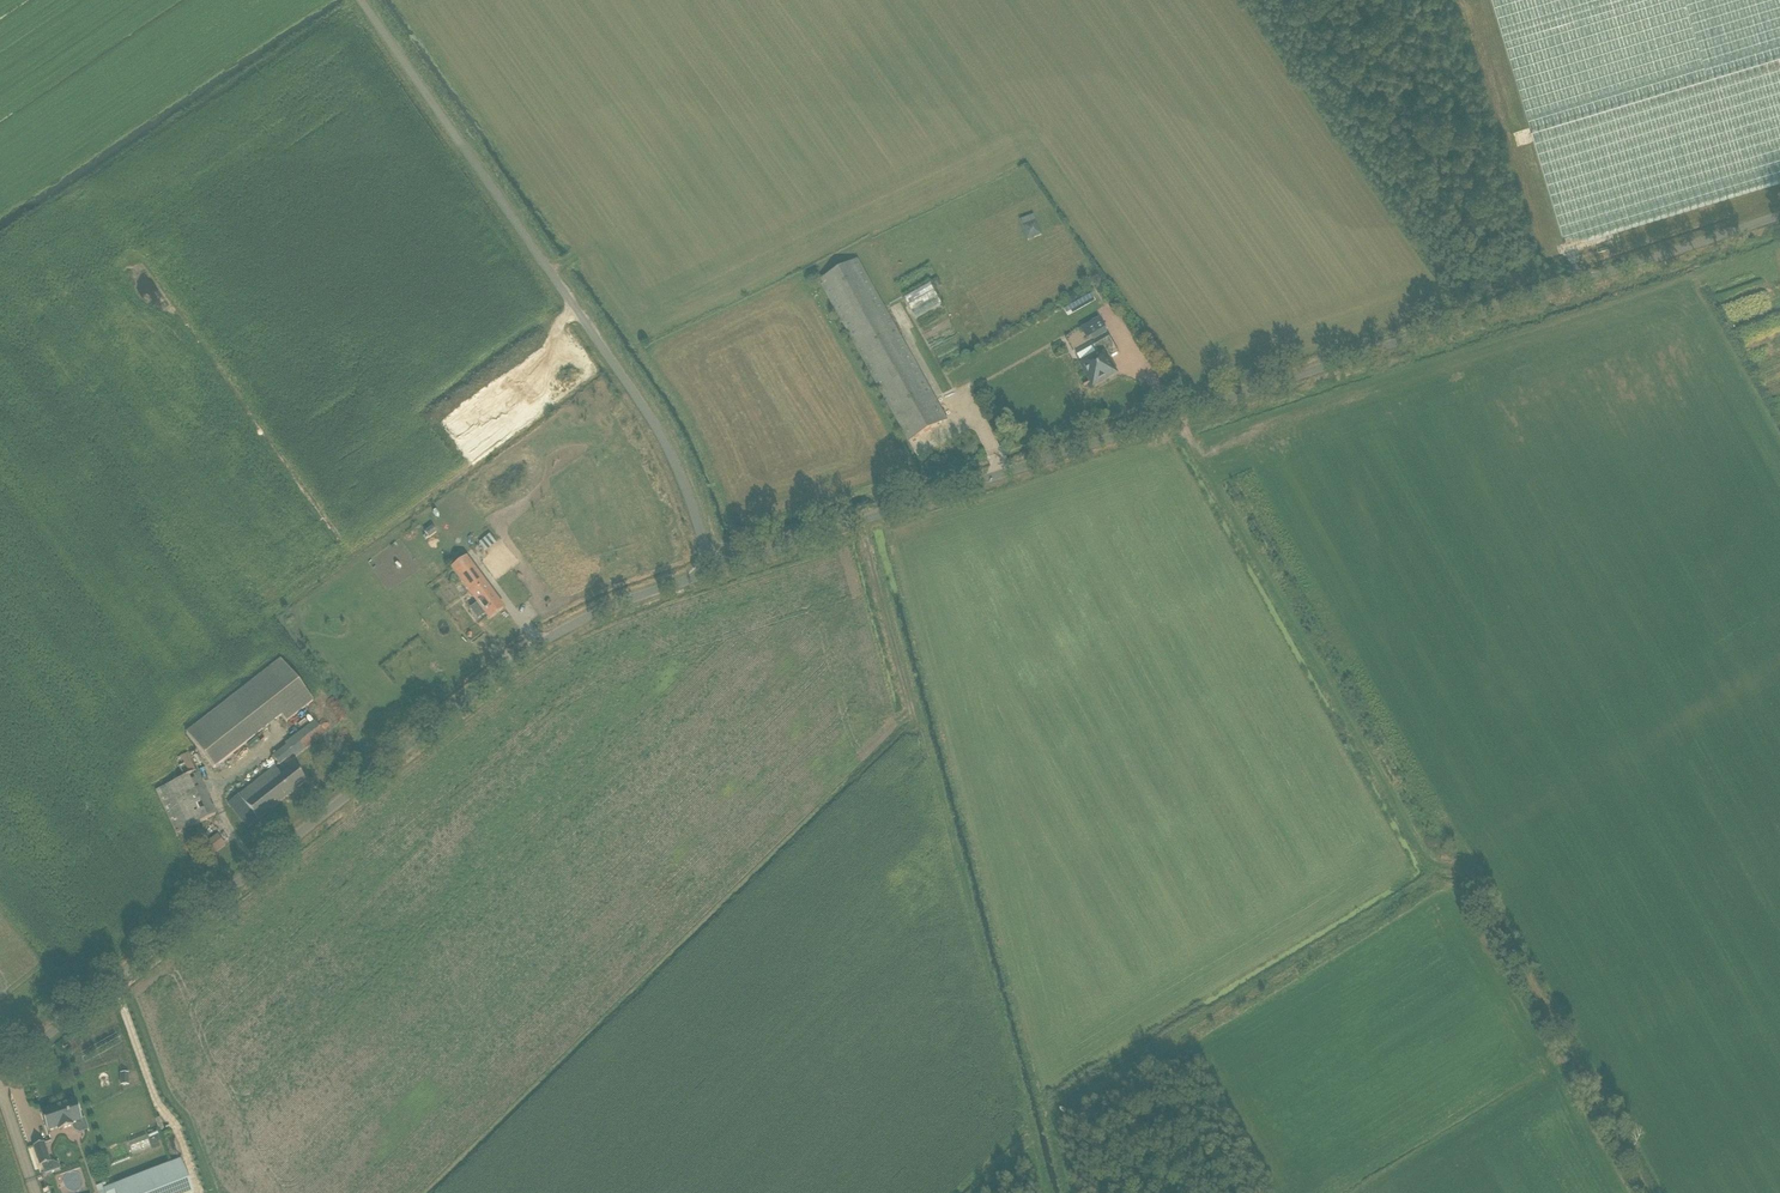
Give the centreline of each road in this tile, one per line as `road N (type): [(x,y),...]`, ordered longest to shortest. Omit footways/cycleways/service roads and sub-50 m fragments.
road 1 (unclassified): [(714,572),(1779,218)]
road 2 (unclassified): [(0,1074),(521,664),(614,605),(714,572)]
road 3 (unclassified): [(714,572),(680,477),(641,407),(360,0)]

